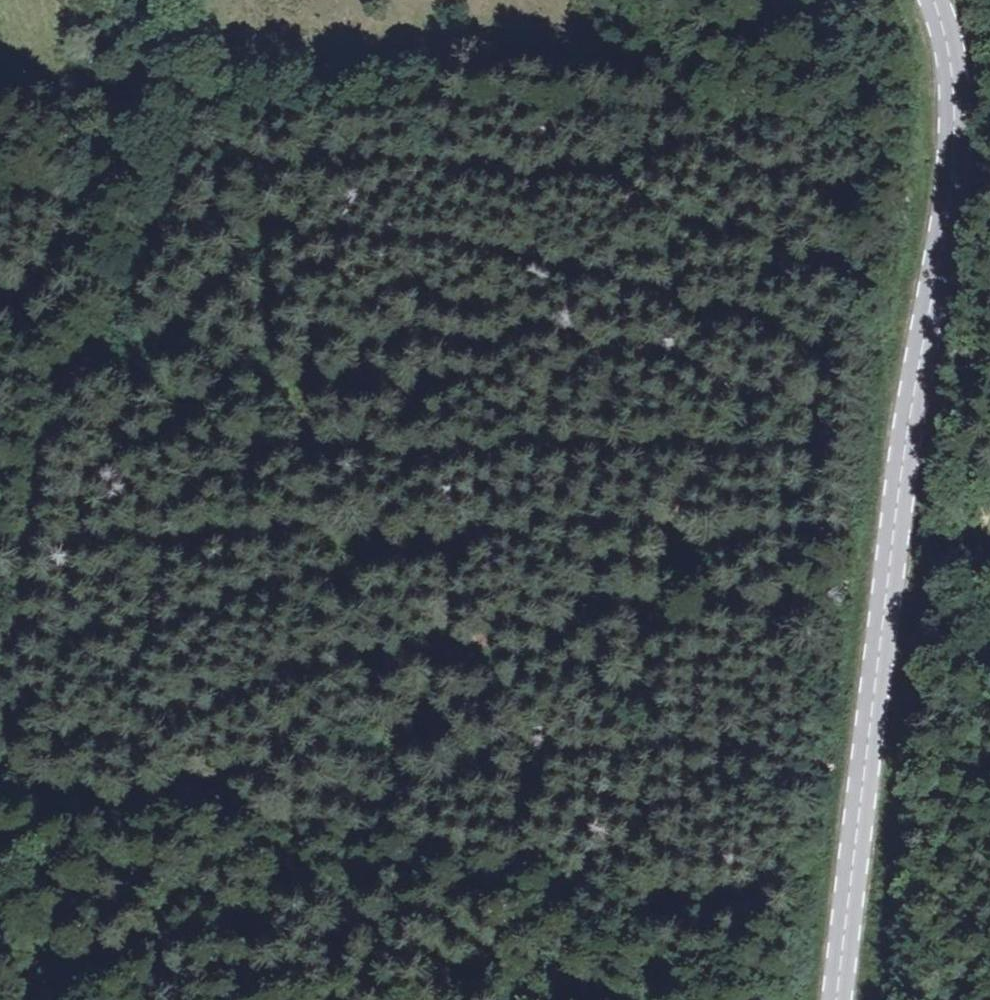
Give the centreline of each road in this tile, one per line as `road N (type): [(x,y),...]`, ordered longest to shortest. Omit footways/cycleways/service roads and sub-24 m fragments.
road 1 (track): [(181,163),(356,722),(723,283),(784,533),(936,638)]
road 2 (secondary): [(932,0),(951,87),(944,206),(902,461),(836,999)]
road 3 (track): [(171,0),(181,97),(171,223),(100,341),(61,429),(15,644),(0,790)]
road 4 (track): [(885,999),(929,659),(989,513)]

